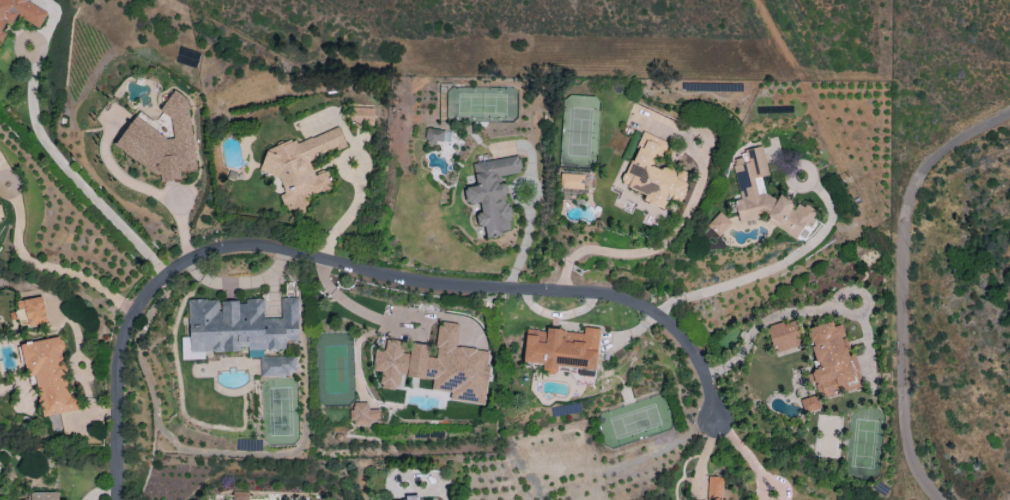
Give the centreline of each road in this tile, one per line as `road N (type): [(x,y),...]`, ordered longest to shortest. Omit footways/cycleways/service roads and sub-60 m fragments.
road 1 (residential): [(113,499),(113,378),(123,330),(149,289),(177,265),(225,248),(254,245),(370,273),(621,300),(668,327),(686,350),(713,418)]

